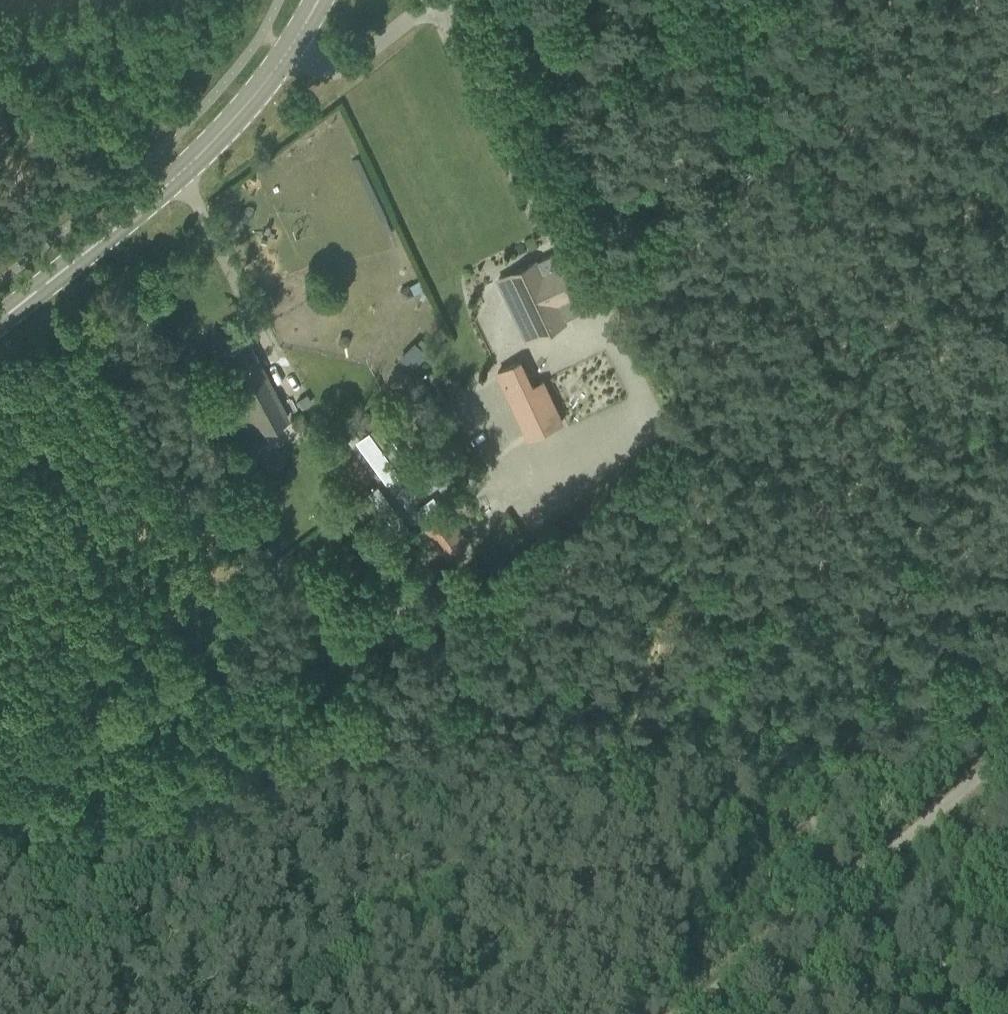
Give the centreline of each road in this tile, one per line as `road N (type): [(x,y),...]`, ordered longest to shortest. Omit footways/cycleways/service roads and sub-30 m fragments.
road 1 (secondary): [(0,319),(212,143),(289,50),(318,0)]
road 2 (track): [(840,880),(666,1013)]

